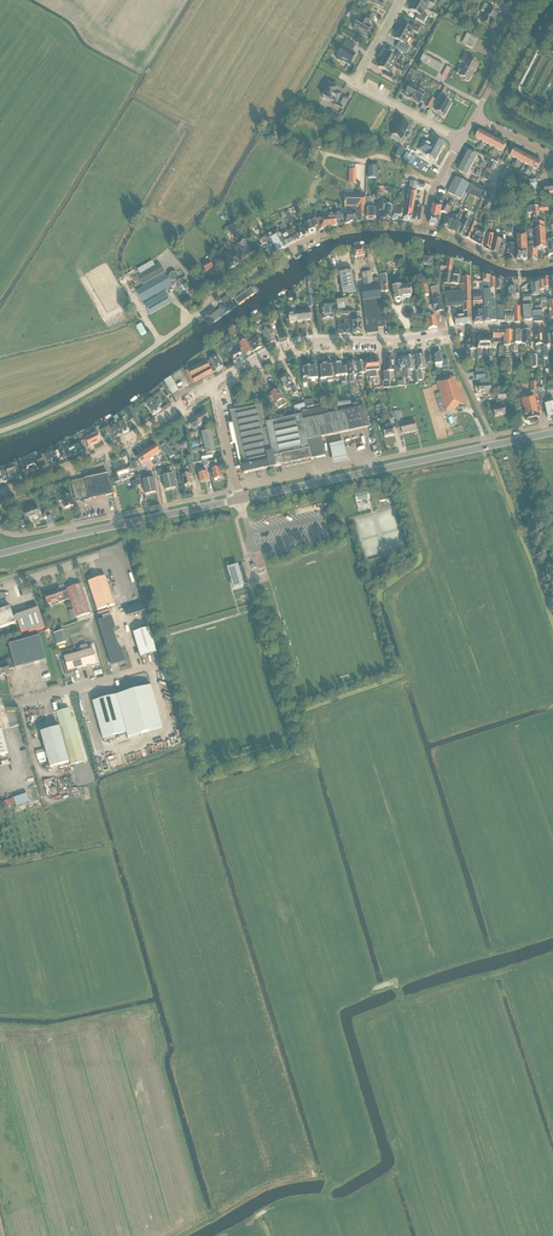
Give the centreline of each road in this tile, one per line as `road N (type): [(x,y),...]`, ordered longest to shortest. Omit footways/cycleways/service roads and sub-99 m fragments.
road 1 (unclassified): [(0,431),(101,384),(306,240),(371,225),(425,229)]
road 2 (residential): [(237,486),(492,435)]
road 3 (secondary): [(241,499),(494,445)]
road 4 (secondary): [(0,554),(241,499)]
road 5 (residential): [(213,386),(300,343),(449,332)]
road 6 (residential): [(0,530),(45,531),(237,486)]
road 7 (residential): [(0,492),(133,438),(213,386)]
road 8 (unclassified): [(135,671),(0,701)]
road 9 (residential): [(552,260),(509,265),(425,229)]
road 10 (unclassified): [(476,116),(536,0)]
road 11 (residential): [(462,142),(354,83)]

